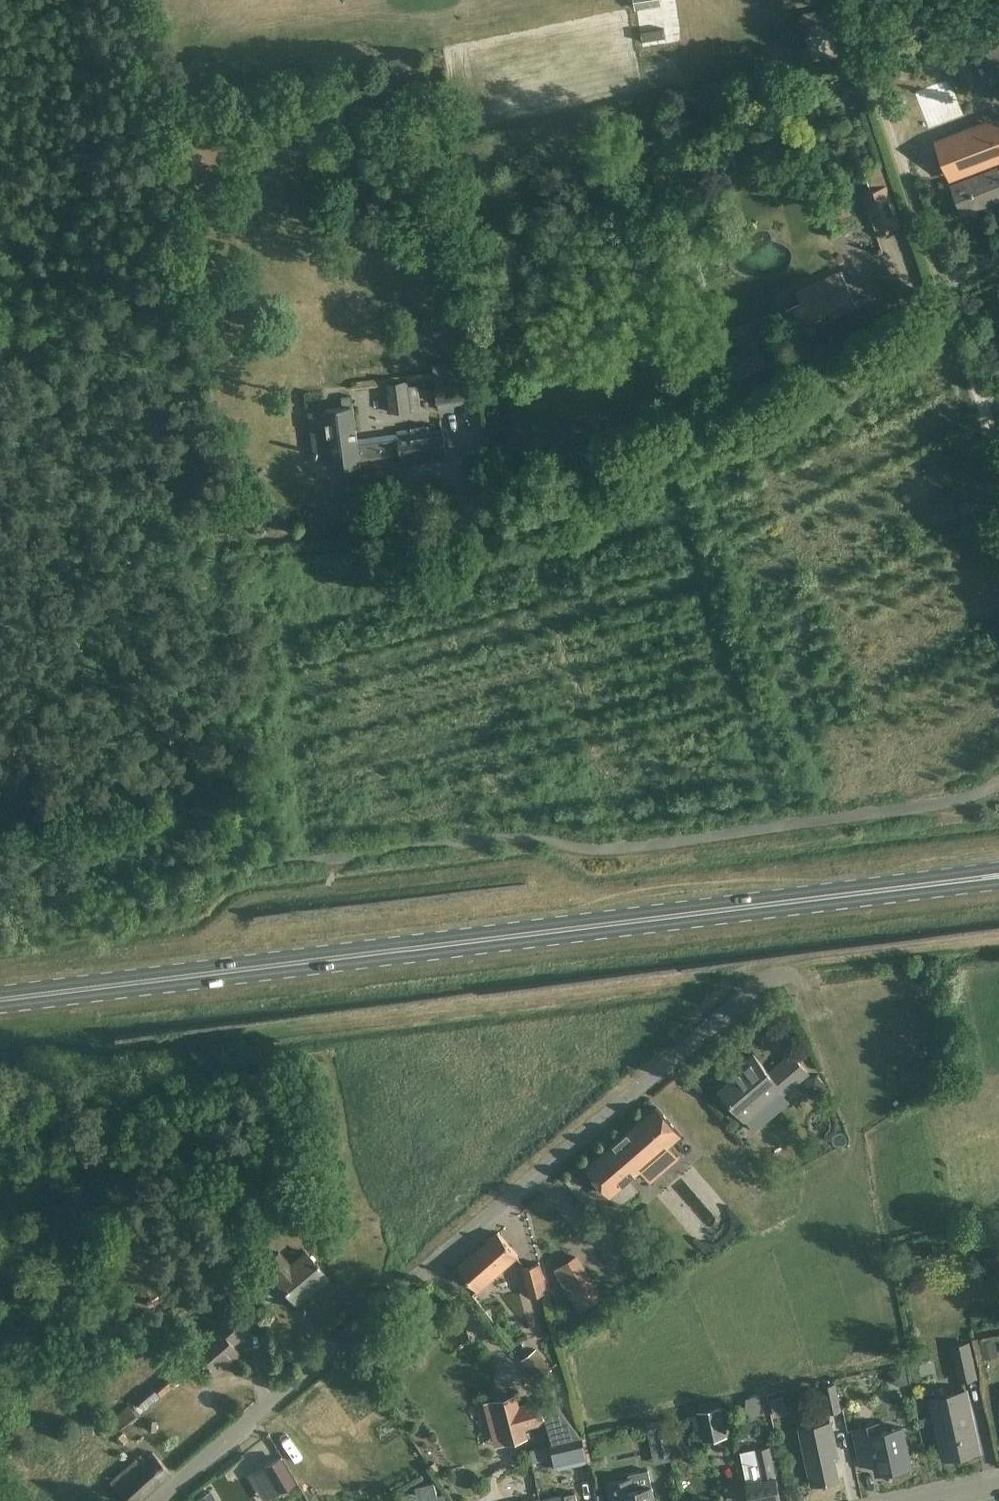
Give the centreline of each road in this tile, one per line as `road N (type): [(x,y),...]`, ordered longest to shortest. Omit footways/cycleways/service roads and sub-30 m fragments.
road 1 (track): [(129,0),(268,863),(515,844),(648,849),(970,805)]
road 2 (primary): [(998,880),(0,1006)]
road 3 (unclassified): [(148,1500),(343,1346),(779,974)]
road 4 (track): [(952,299),(488,523)]
road 5 (track): [(853,0),(998,428)]

